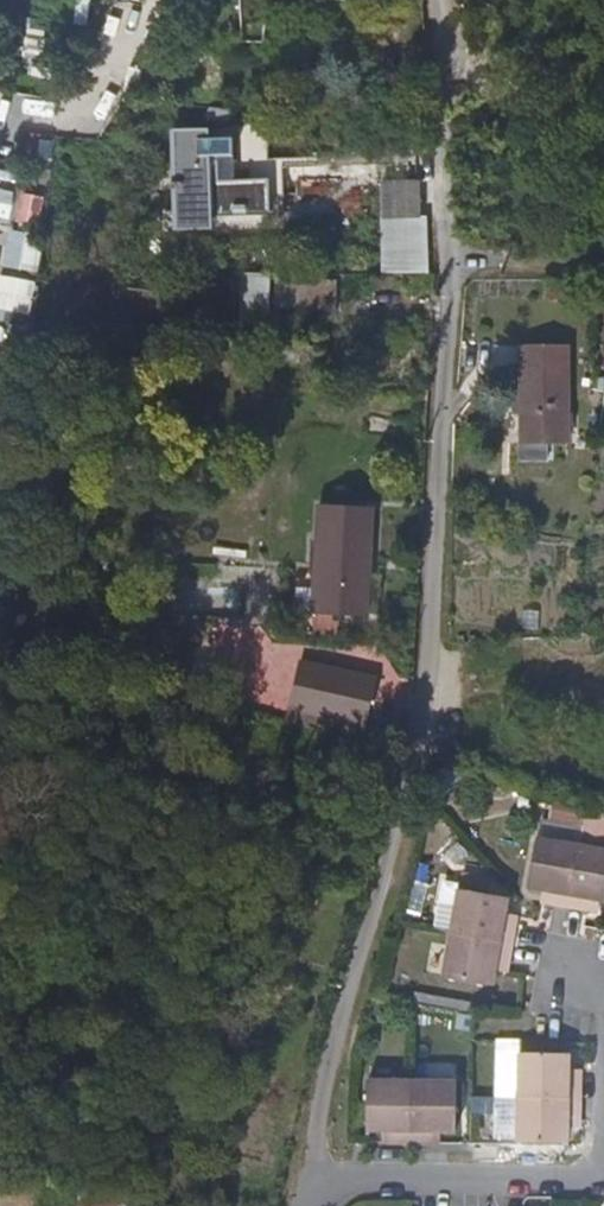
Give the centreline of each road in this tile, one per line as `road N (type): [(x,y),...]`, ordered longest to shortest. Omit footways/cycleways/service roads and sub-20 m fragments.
road 1 (residential): [(438,0),(452,291),(425,656),(398,833),(329,1058),(317,1128),(319,1179)]
road 2 (residential): [(603,1178),(319,1179)]

